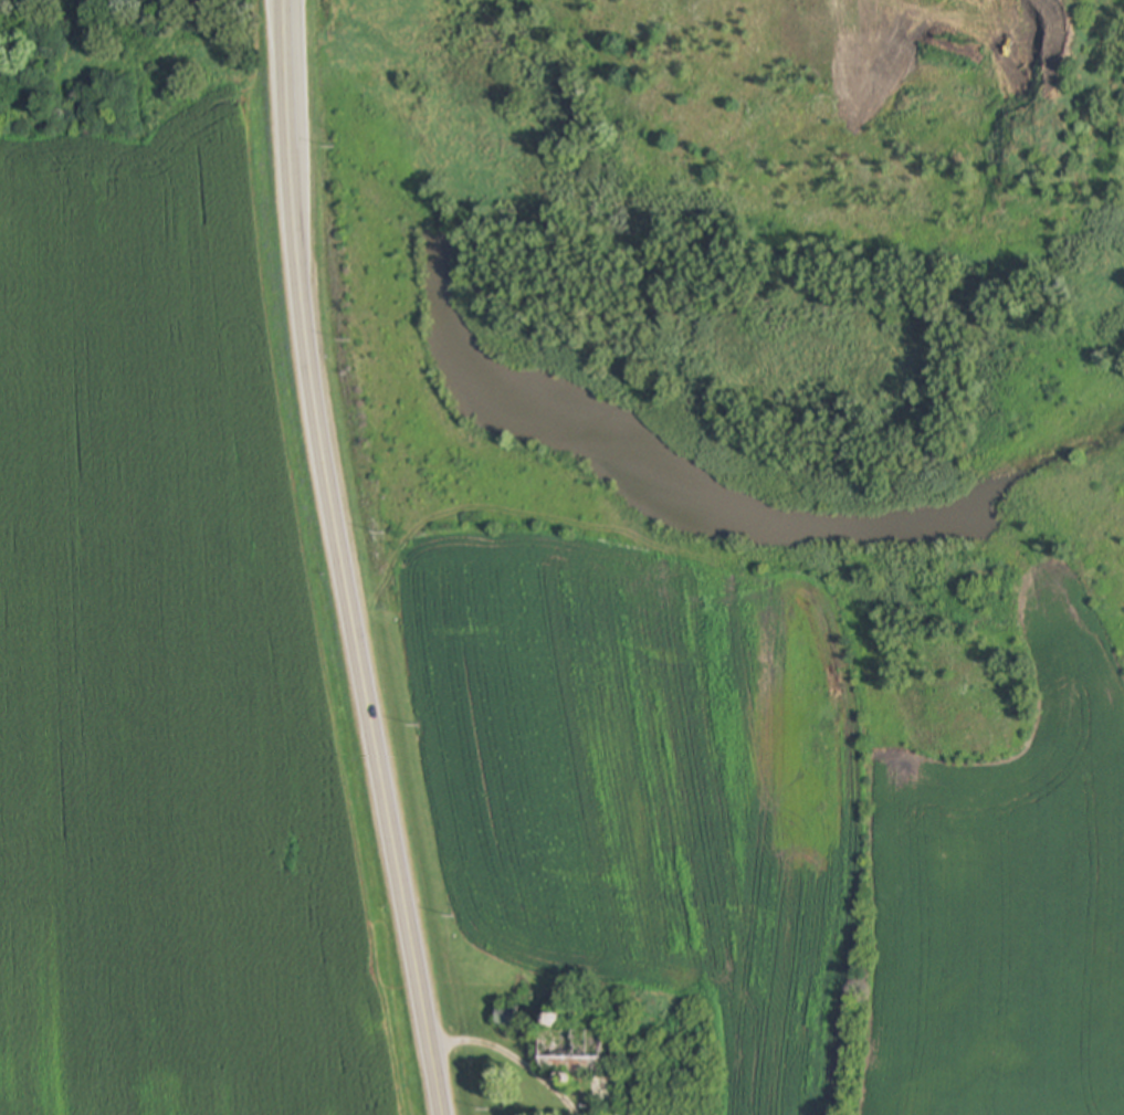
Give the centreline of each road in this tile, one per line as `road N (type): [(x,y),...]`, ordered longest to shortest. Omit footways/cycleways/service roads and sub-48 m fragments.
road 1 (primary): [(445,1114),(301,257),(283,0)]

